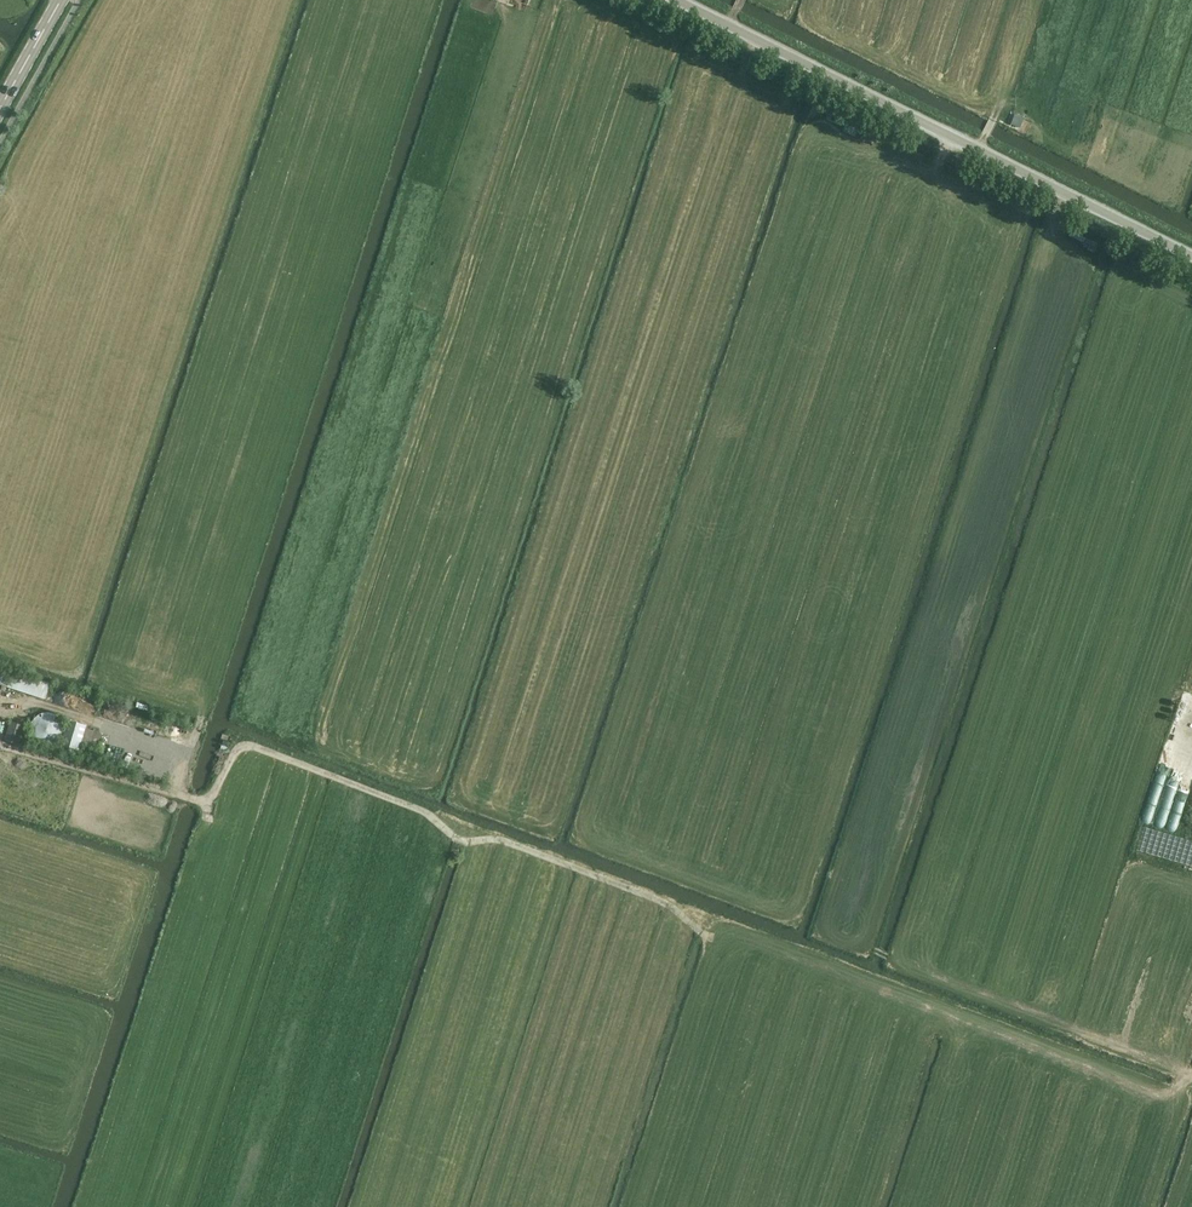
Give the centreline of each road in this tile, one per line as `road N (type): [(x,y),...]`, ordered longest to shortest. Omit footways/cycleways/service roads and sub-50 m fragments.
road 1 (unclassified): [(1191,251),(674,0)]
road 2 (tertiary): [(0,110),(62,0)]

